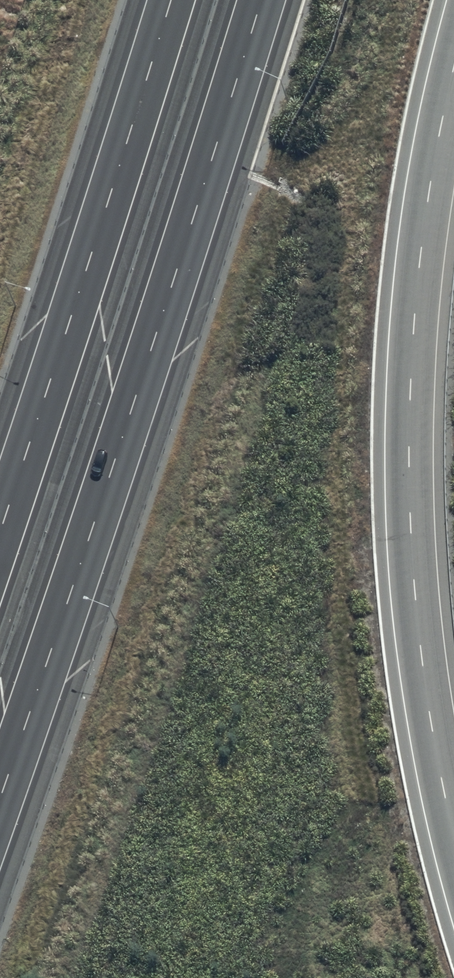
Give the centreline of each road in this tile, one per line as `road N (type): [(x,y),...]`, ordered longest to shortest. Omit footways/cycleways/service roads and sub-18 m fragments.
road 1 (motorway): [(262,0),(0,796)]
road 2 (unclassified): [(453,66),(418,279),(409,480),(423,663),(453,831)]
road 3 (motorway): [(0,531),(170,0)]

